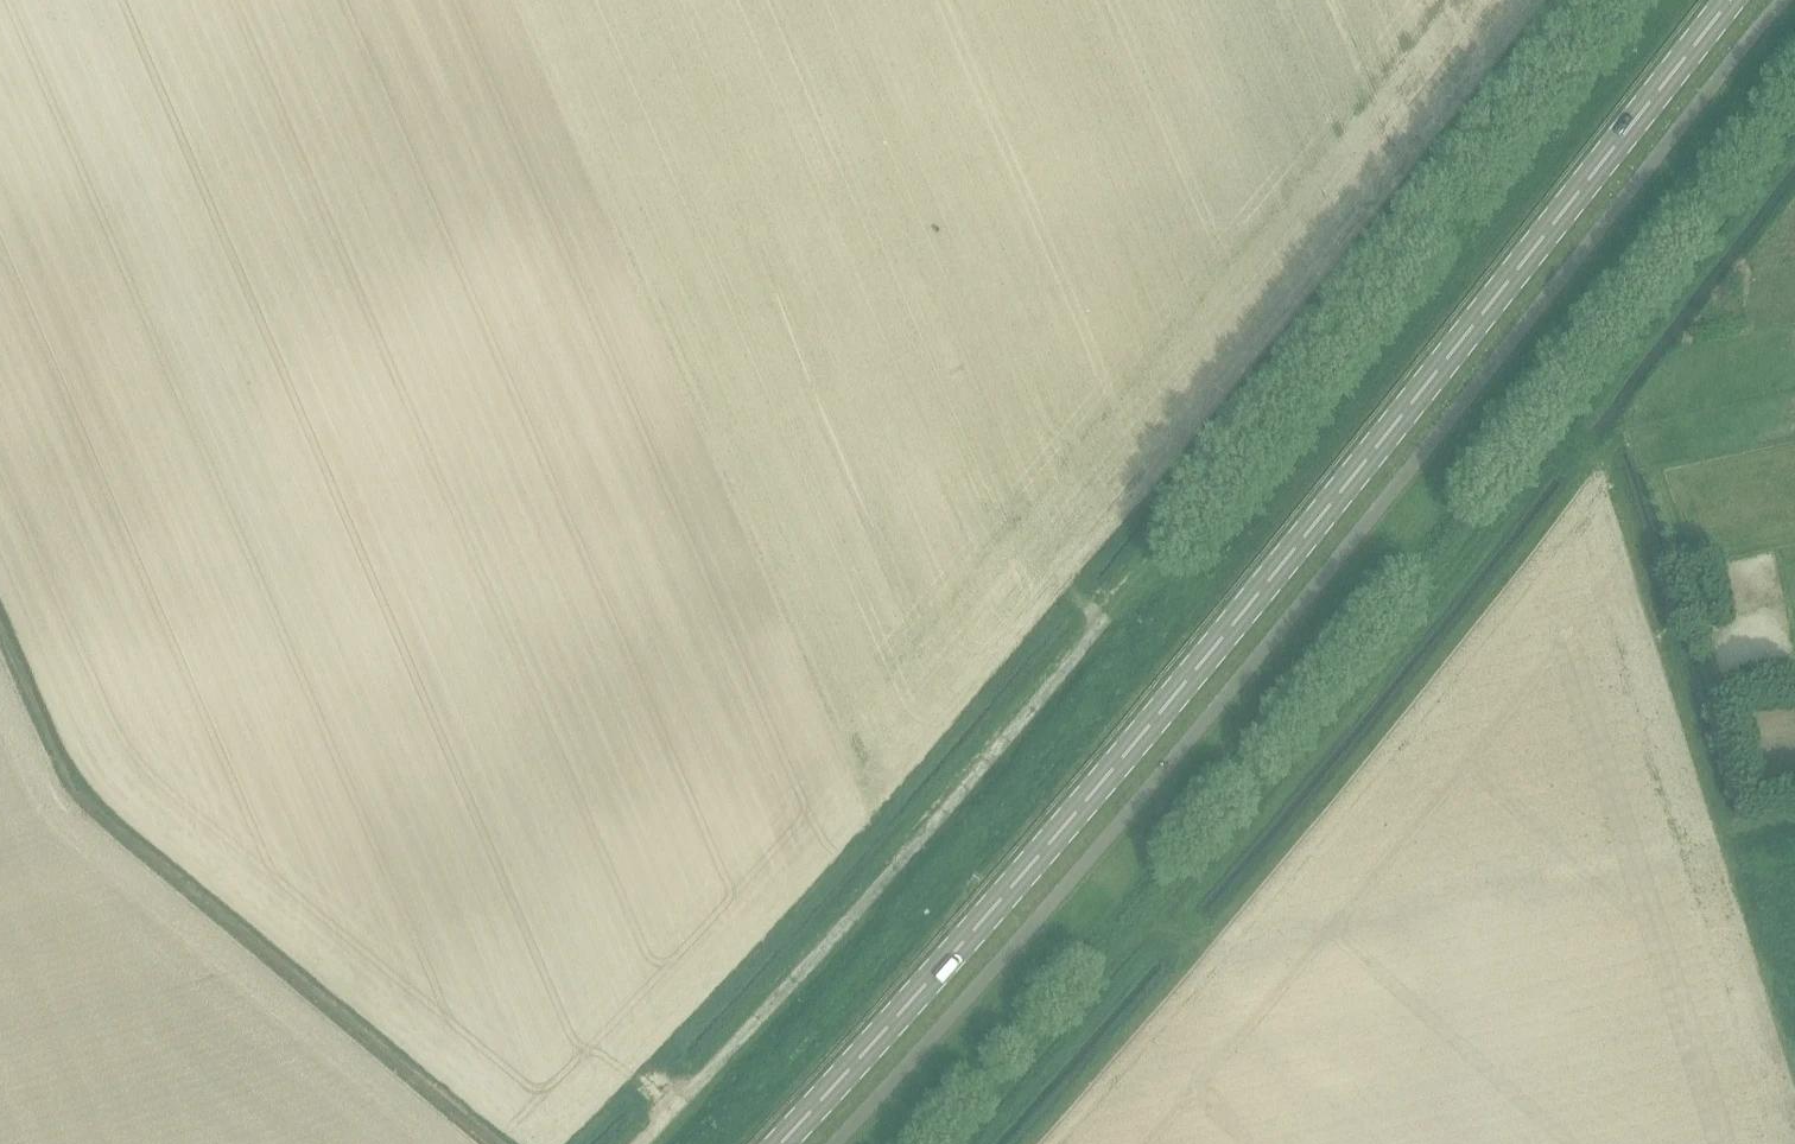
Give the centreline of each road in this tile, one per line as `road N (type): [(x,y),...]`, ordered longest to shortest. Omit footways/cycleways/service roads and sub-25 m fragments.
road 1 (secondary): [(774,1143),(1054,840),(1474,330),(1731,0)]
road 2 (track): [(639,1143),(863,906),(1103,624),(1088,607)]

